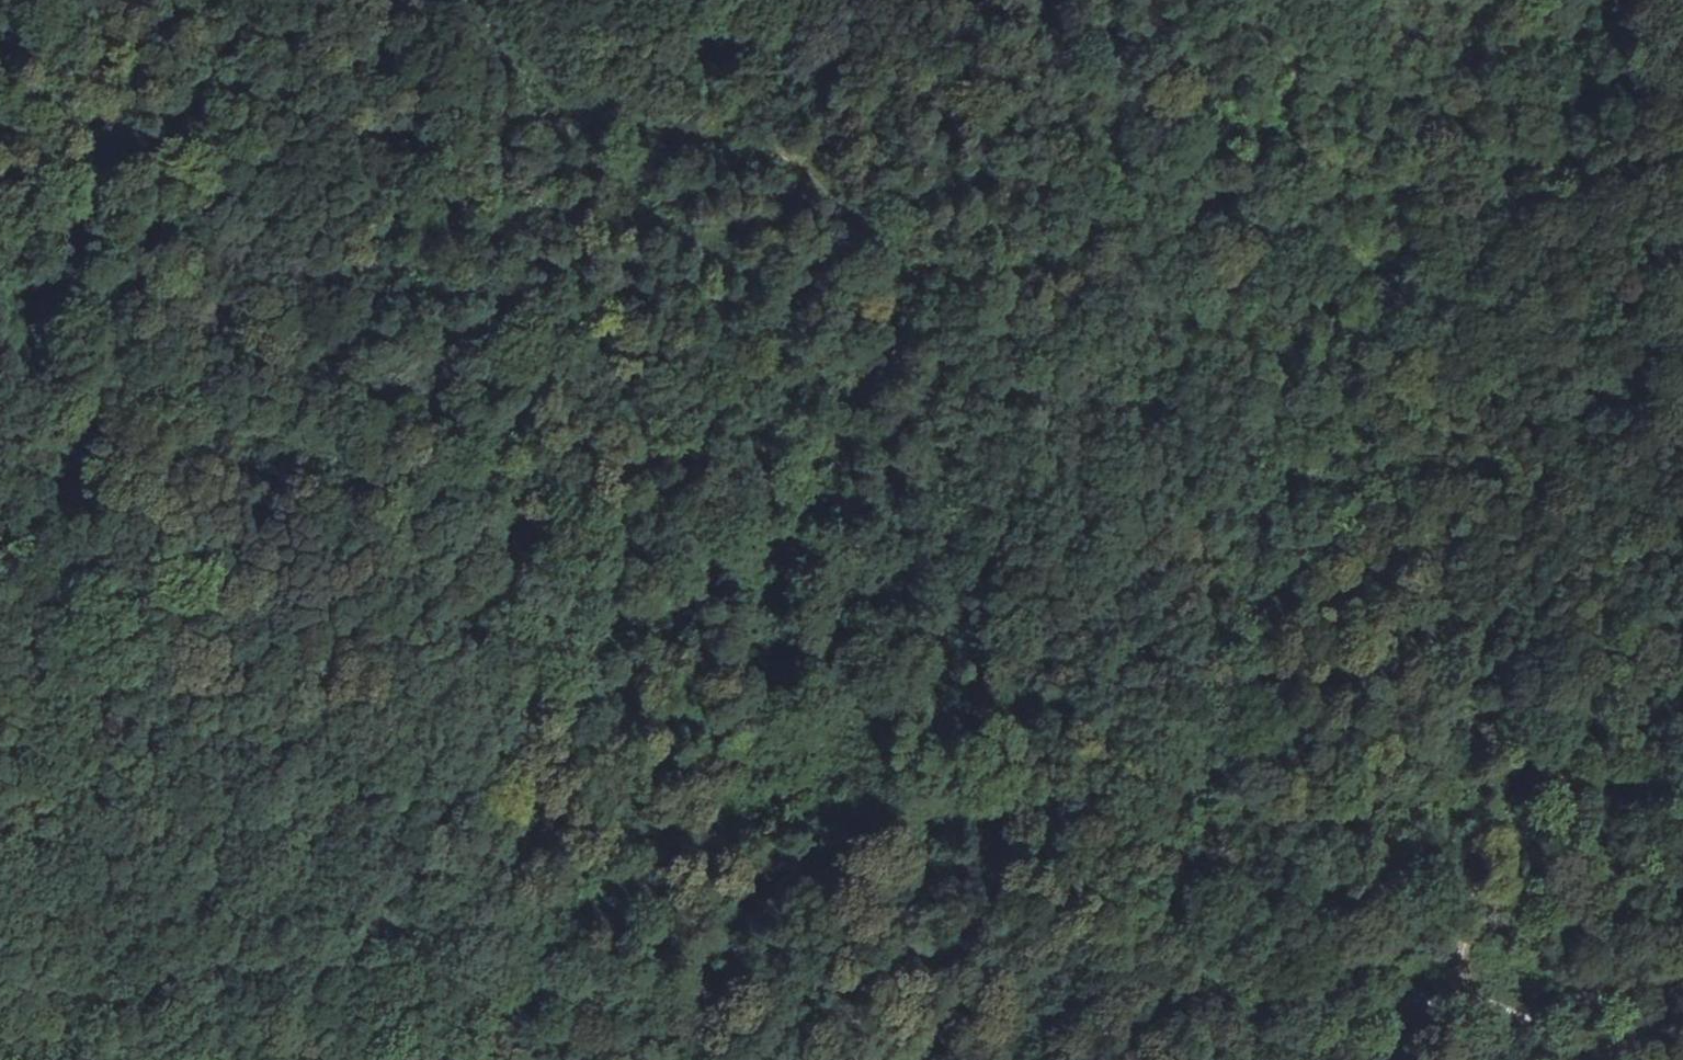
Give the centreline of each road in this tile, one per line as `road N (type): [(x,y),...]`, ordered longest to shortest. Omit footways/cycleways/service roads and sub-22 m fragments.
road 1 (track): [(1427,998),(1328,1005),(1183,959),(1083,942),(1002,954),(941,1001),(896,1014),(763,1022),(685,1012),(626,975),(582,916),(493,732),(427,556),(260,375),(208,341),(173,339),(142,354),(75,543),(0,669)]
road 2 (track): [(1682,975),(1639,1028),(1566,1041),(1427,998)]

